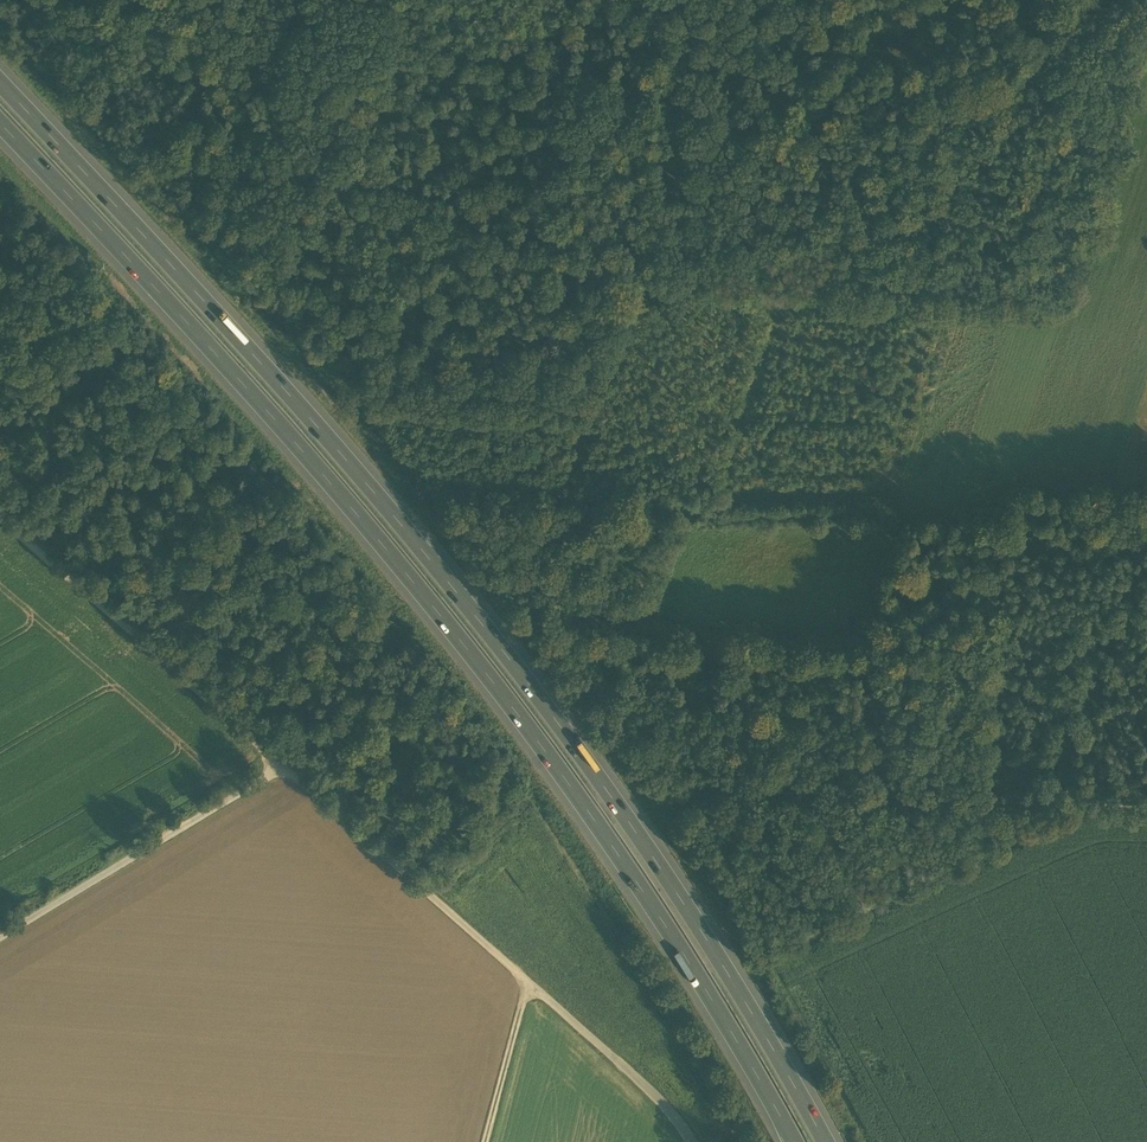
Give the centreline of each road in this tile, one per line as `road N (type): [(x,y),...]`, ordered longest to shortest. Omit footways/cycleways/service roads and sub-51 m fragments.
road 1 (motorway): [(826,1141),(674,885),(474,612),(286,391),(0,84)]
road 2 (motorway): [(0,123),(266,409),(453,630),(645,893),(794,1141)]
road 3 (unclassified): [(0,516),(632,1071),(695,1141)]
road 4 (track): [(1146,804),(692,790)]
road 5 (track): [(306,306),(308,341),(451,522),(553,622)]
road 6 (track): [(0,938),(285,766)]
road 7 (track): [(400,0),(306,306)]
road 8 (track): [(553,622),(674,785),(692,790)]
road 9 (track): [(526,982),(484,1141)]
road 10 (track): [(1002,0),(1146,40)]
road 11 (track): [(553,622),(700,631)]

